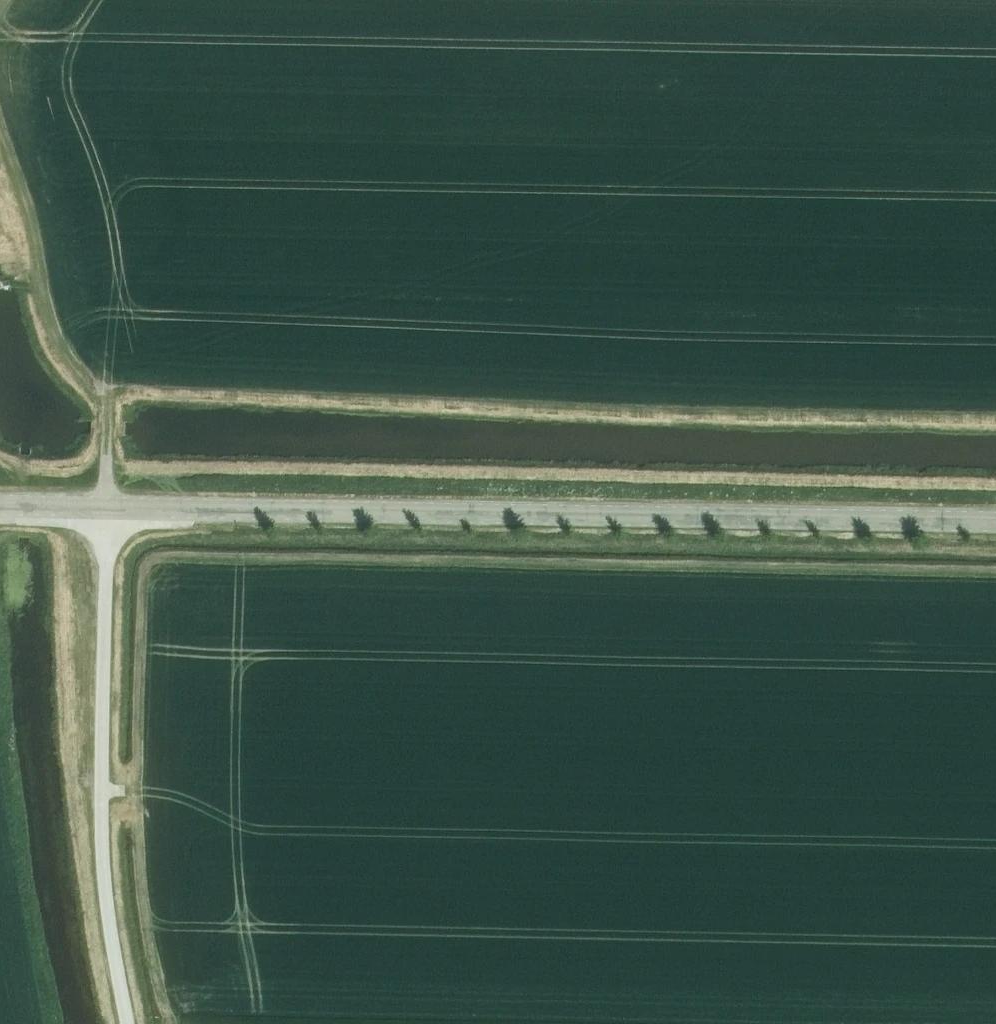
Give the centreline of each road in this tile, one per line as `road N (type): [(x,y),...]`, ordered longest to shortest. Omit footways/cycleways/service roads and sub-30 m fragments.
road 1 (tertiary): [(995,520),(110,504)]
road 2 (unclassified): [(132,1023),(105,845),(110,504)]

